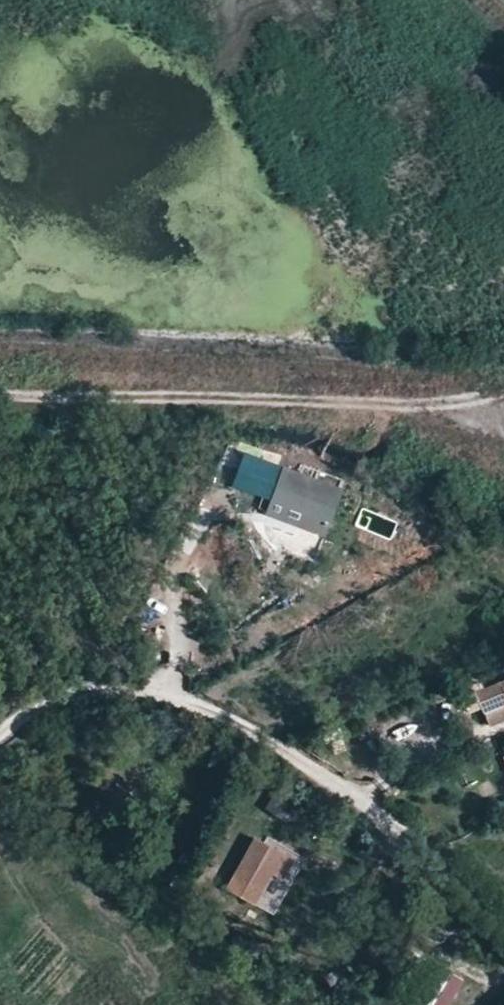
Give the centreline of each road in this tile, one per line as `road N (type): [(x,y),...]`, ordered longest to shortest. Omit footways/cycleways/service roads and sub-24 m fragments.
road 1 (track): [(0,736),(43,704),(101,689),(153,693),(206,709),(314,771),(503,921)]

